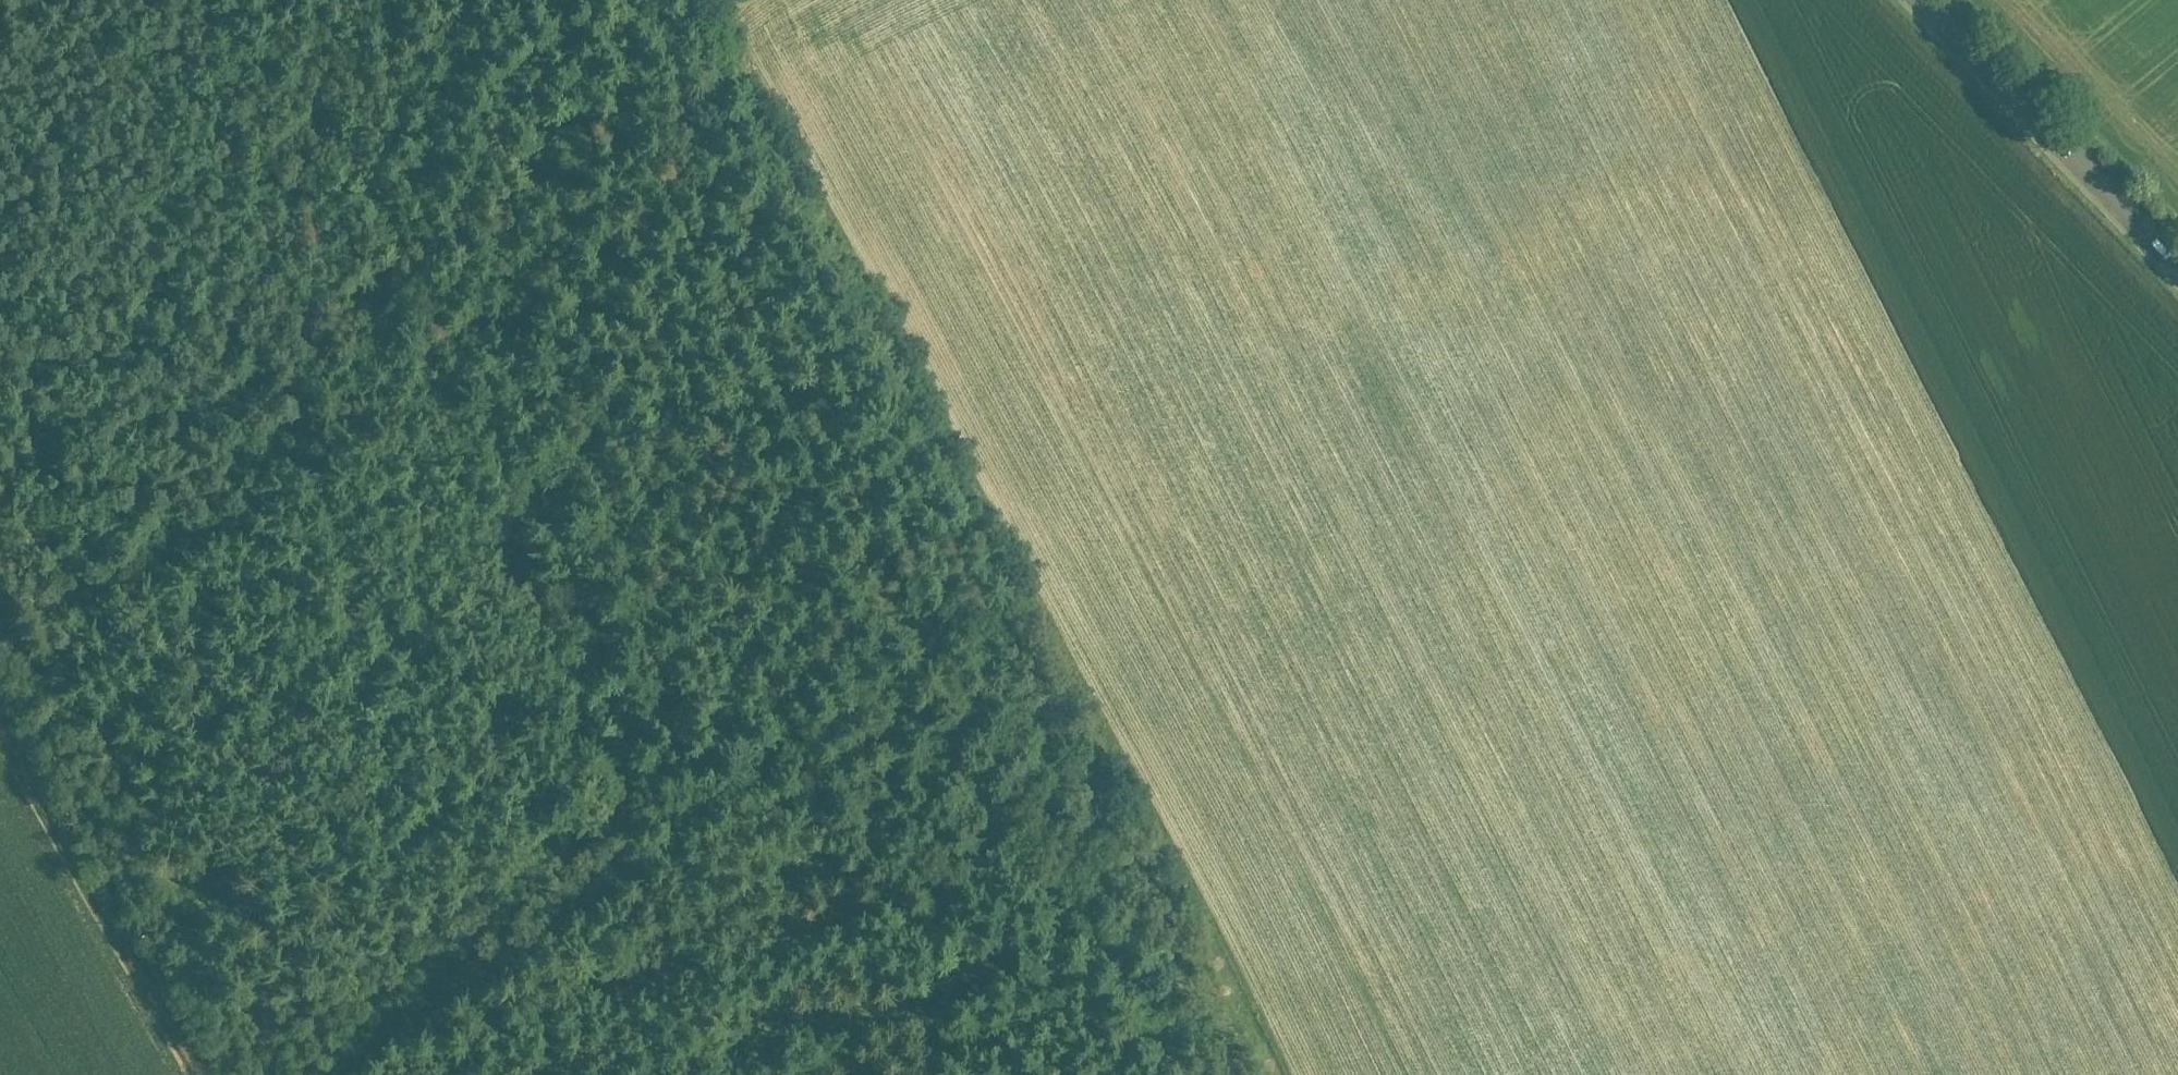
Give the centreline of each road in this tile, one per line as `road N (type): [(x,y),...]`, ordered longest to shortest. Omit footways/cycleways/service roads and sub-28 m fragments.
road 1 (residential): [(2177,263),(1918,0)]

